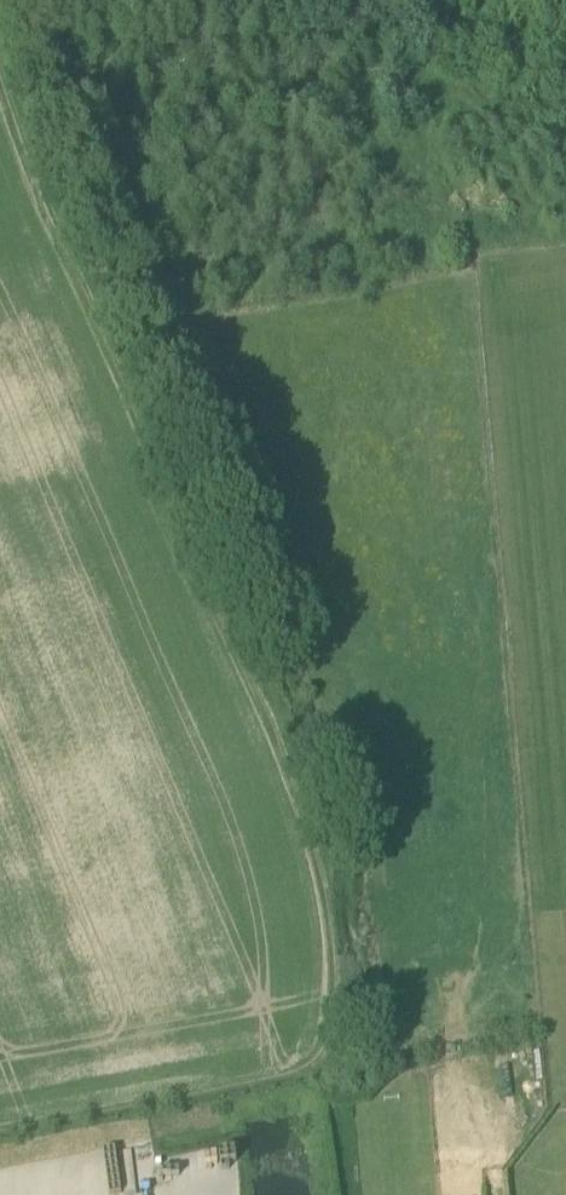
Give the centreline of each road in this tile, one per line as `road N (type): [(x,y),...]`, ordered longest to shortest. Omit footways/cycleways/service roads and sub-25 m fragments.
road 1 (track): [(338,1056),(219,1103),(216,1194)]

